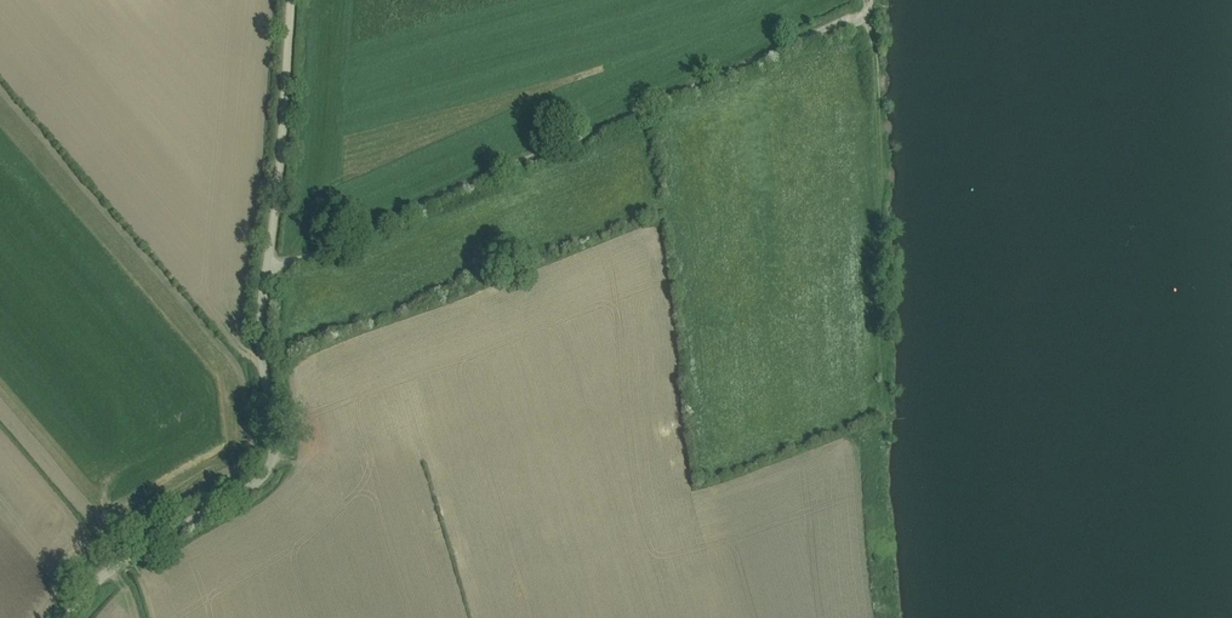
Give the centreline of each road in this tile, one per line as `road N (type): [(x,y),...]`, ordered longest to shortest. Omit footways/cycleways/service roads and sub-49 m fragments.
road 1 (track): [(267,266),(343,244),(865,15)]
road 2 (track): [(66,617),(125,562),(267,478),(275,449),(261,343),(267,266)]
road 3 (track): [(865,15),(878,72),(884,410)]
road 4 (track): [(267,266),(291,0)]

